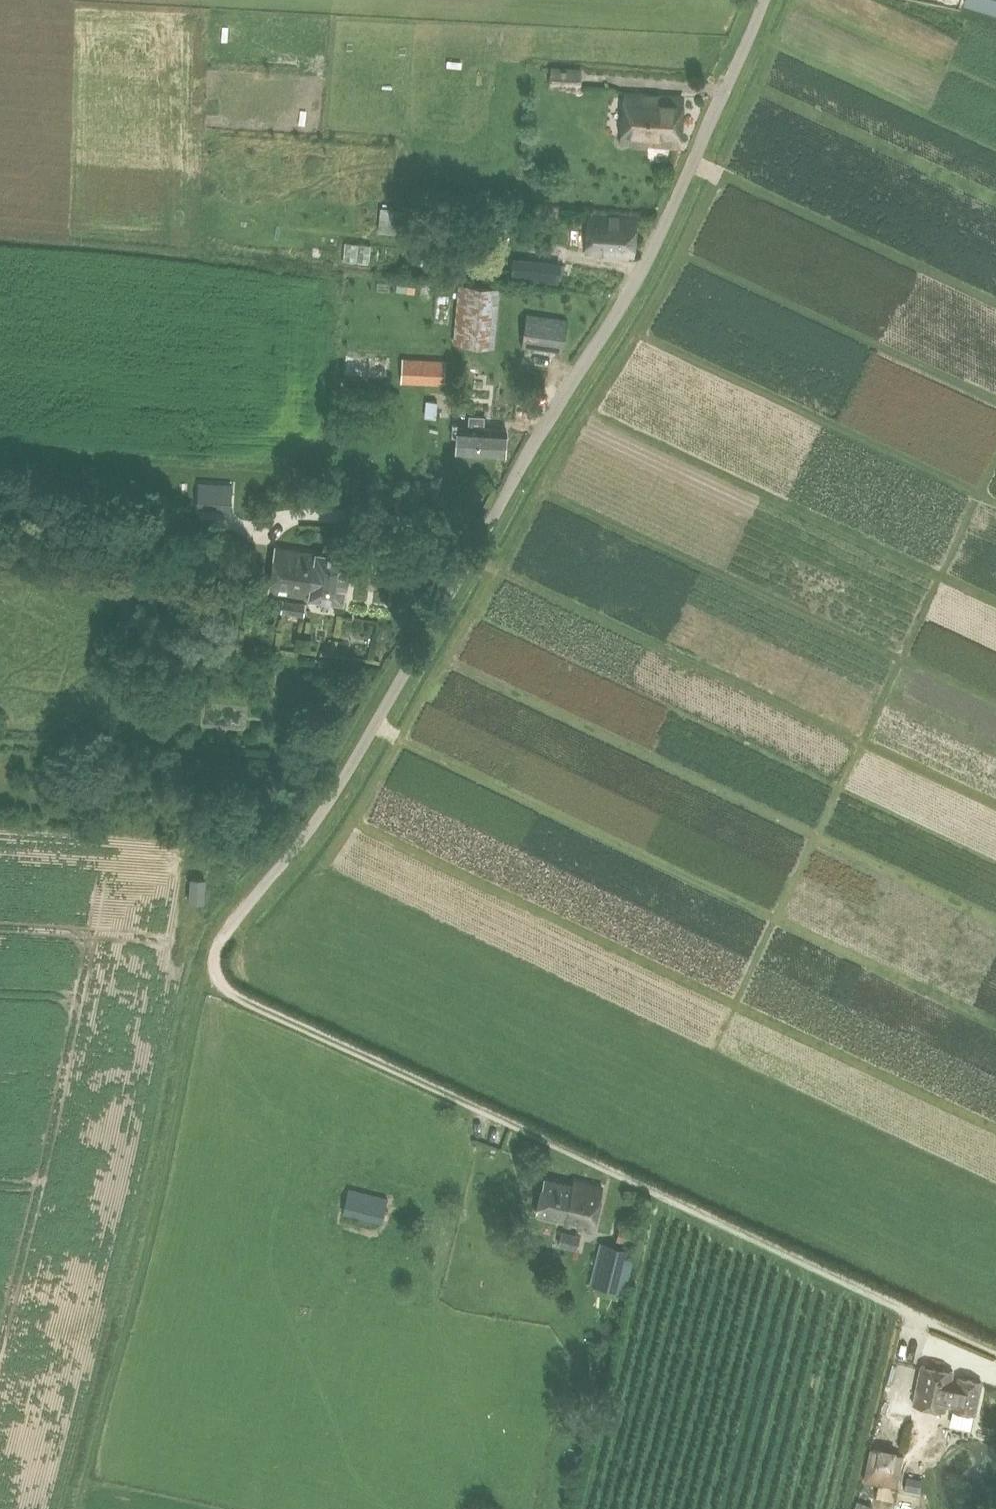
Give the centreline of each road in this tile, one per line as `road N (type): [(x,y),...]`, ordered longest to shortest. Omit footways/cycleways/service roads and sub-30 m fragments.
road 1 (unclassified): [(222,941),(341,781),(626,288),(759,0)]
road 2 (track): [(995,1346),(240,995),(215,958)]

